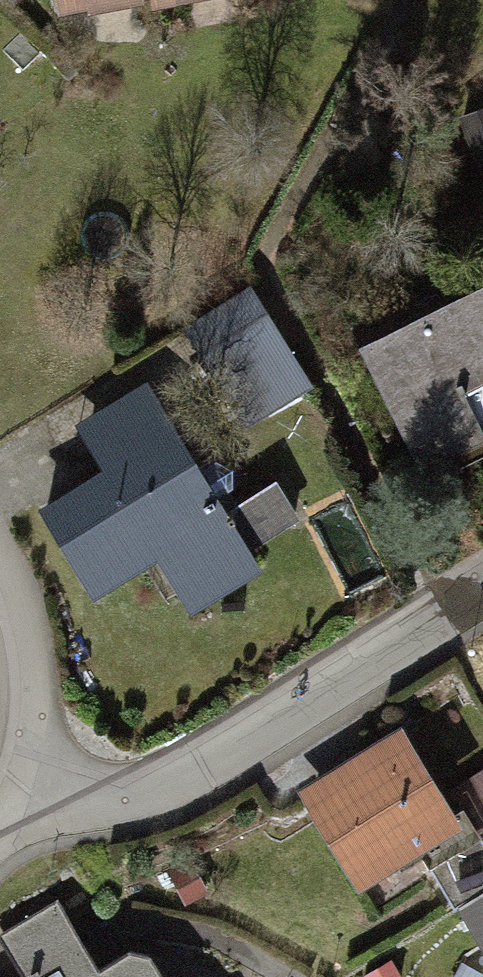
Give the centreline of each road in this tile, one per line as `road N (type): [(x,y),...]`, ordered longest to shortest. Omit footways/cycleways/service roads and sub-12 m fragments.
road 1 (residential): [(482,589),(189,773),(114,796),(7,800)]
road 2 (residential): [(0,564),(27,662),(23,751),(7,800)]

